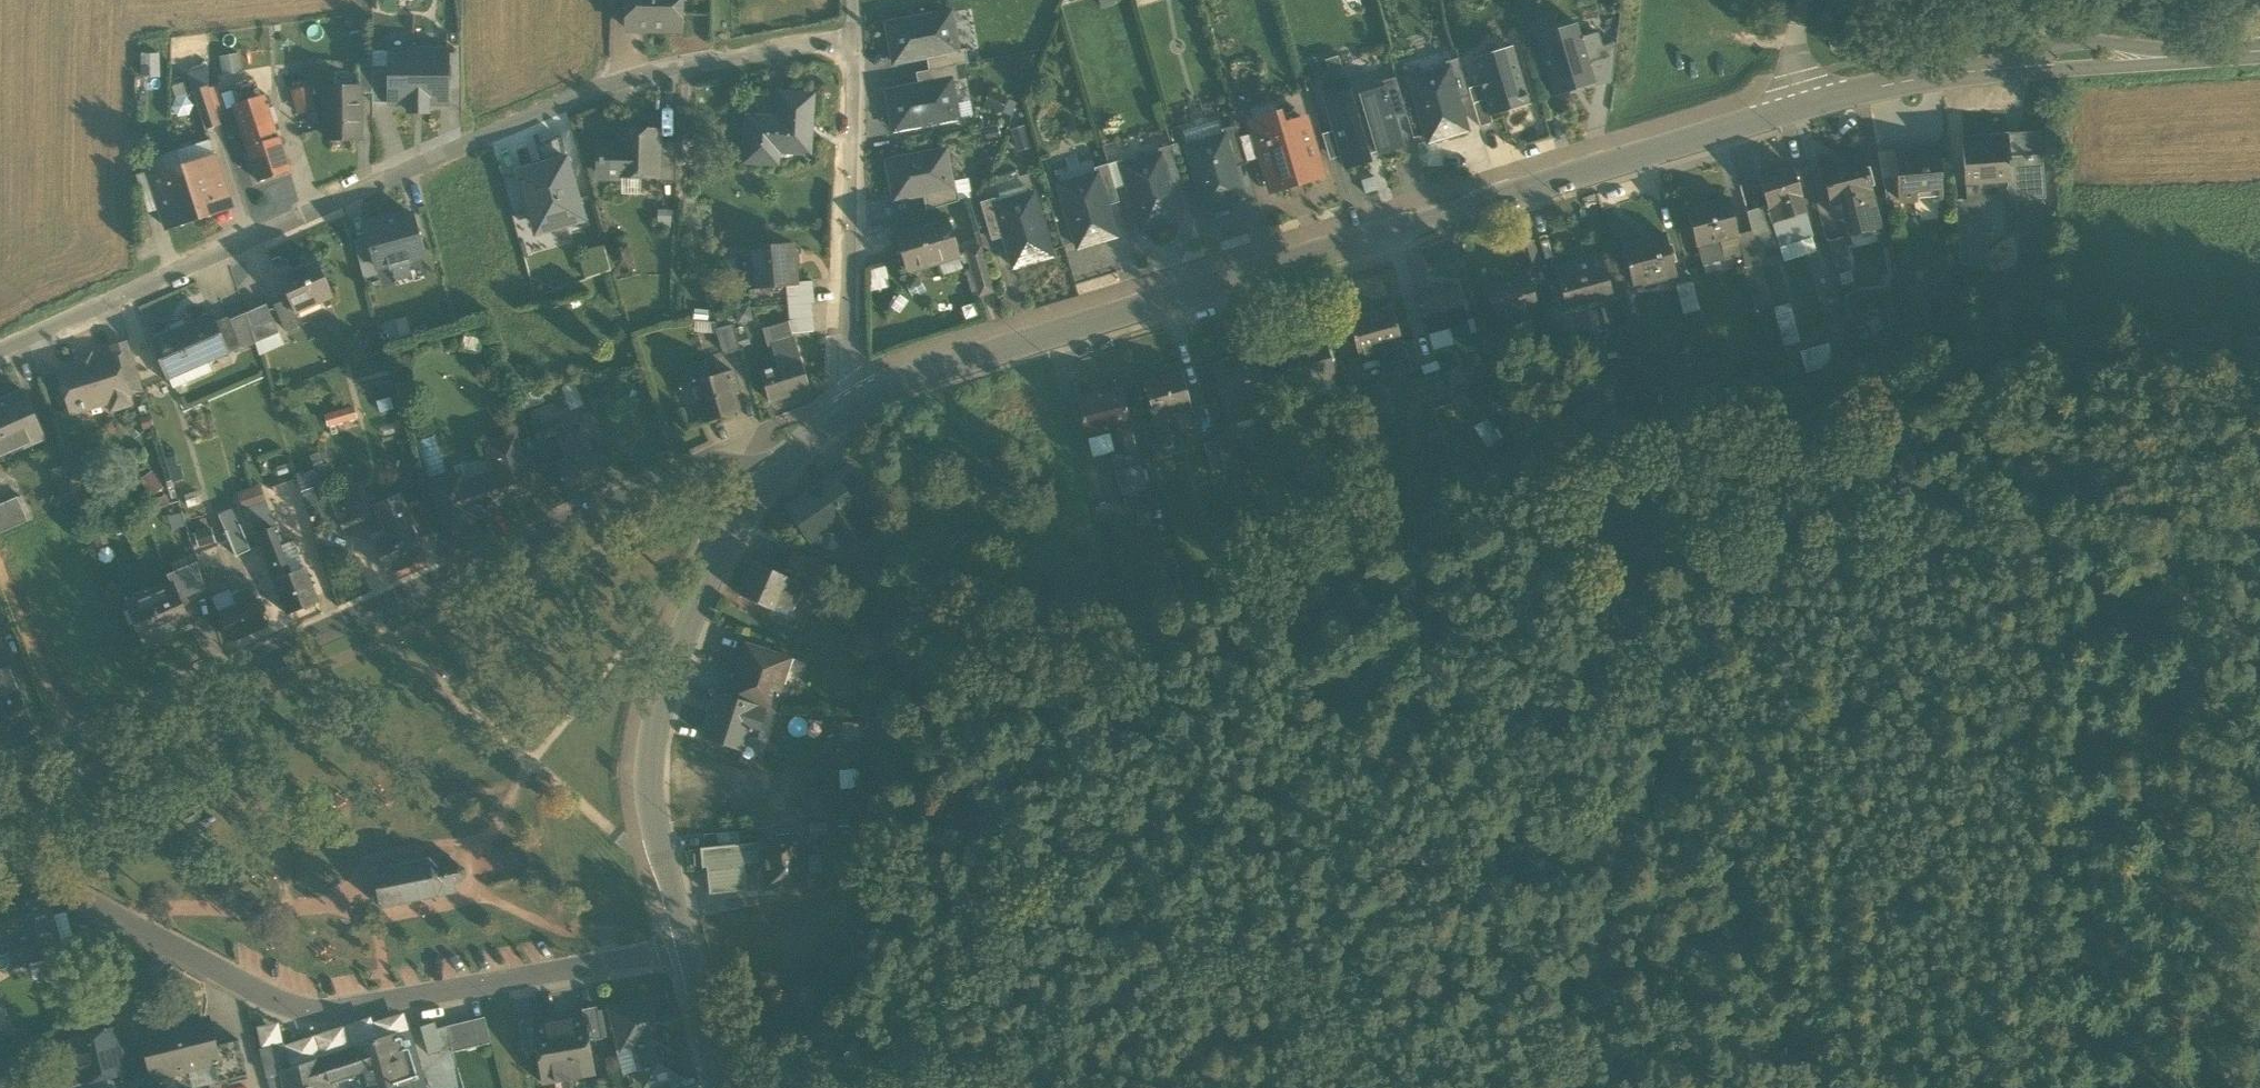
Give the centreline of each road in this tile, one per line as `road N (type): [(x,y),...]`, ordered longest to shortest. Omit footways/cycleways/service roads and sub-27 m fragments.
road 1 (tertiary): [(857,398),(1801,102),(2065,56),(2259,49)]
road 2 (residential): [(0,349),(618,77),(853,37)]
road 3 (residential): [(0,771),(702,464),(773,474)]
road 4 (residential): [(687,946),(314,1013),(39,875),(0,893)]
road 5 (tertiary): [(687,946),(649,787),(654,738),(714,564),(773,474)]
road 6 (residential): [(857,398),(849,382),(853,37)]
road 7 (tertiary): [(724,1087),(687,946)]

